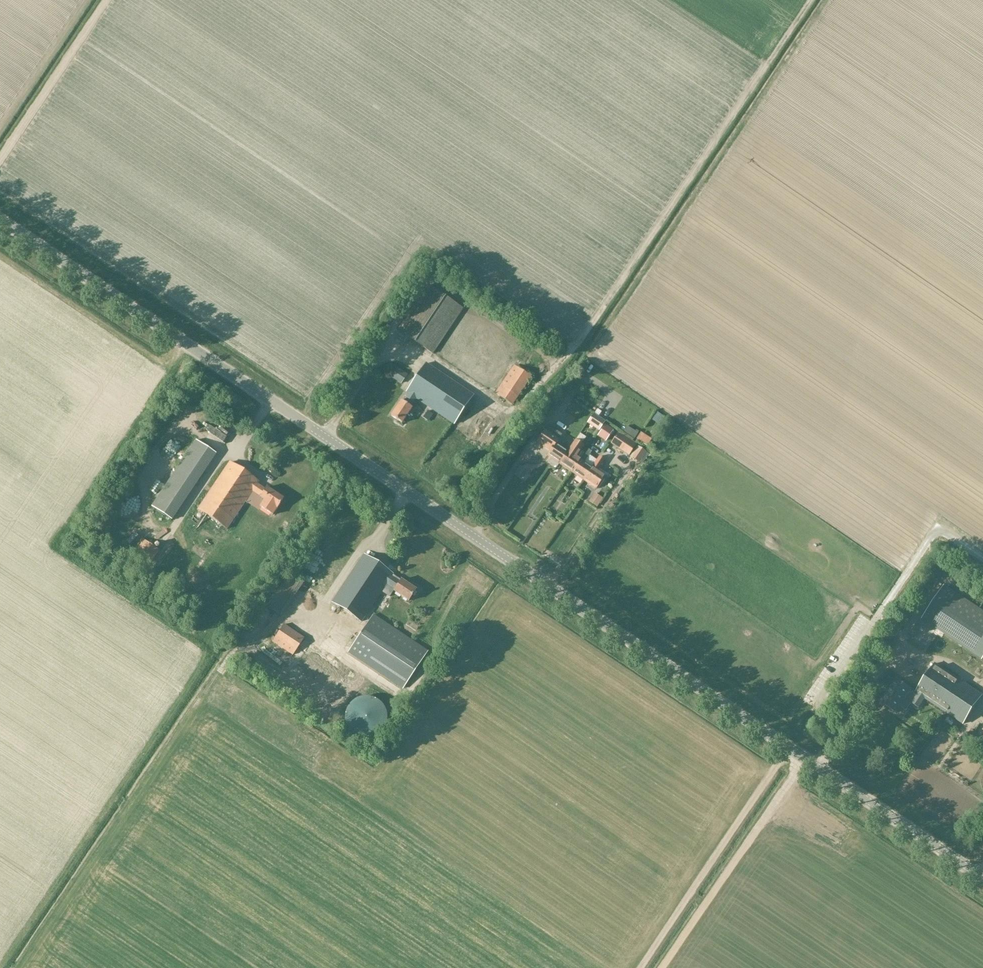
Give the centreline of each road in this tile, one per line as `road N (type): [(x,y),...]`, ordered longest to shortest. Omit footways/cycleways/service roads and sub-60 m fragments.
road 1 (secondary): [(982,878),(0,219)]

